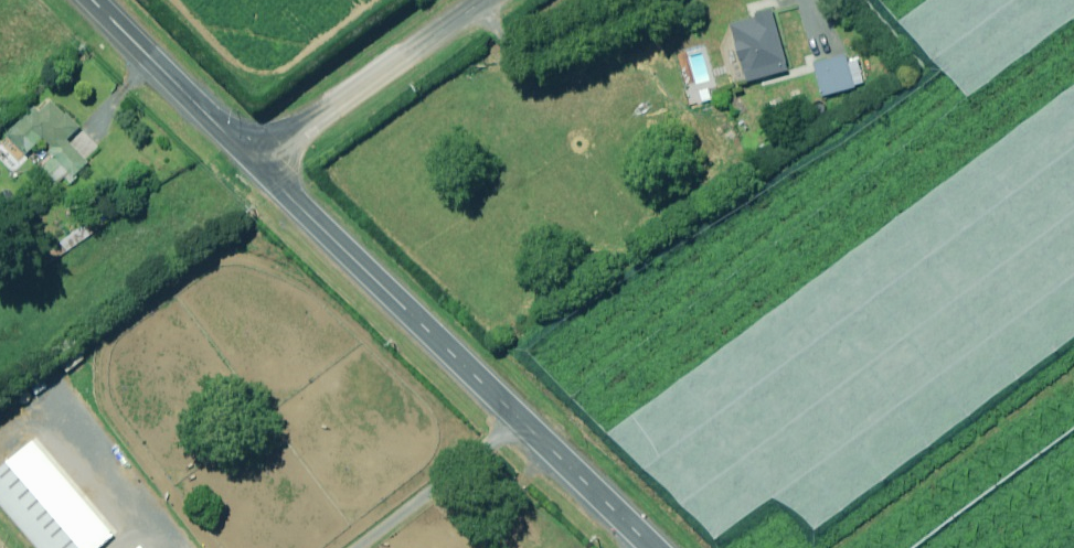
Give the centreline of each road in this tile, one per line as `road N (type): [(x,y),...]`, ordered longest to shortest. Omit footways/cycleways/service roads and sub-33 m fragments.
road 1 (primary): [(259,166),(653,547)]
road 2 (track): [(1073,372),(835,547)]
road 3 (unclassified): [(485,0),(259,166)]
road 4 (primary): [(96,0),(259,166)]

